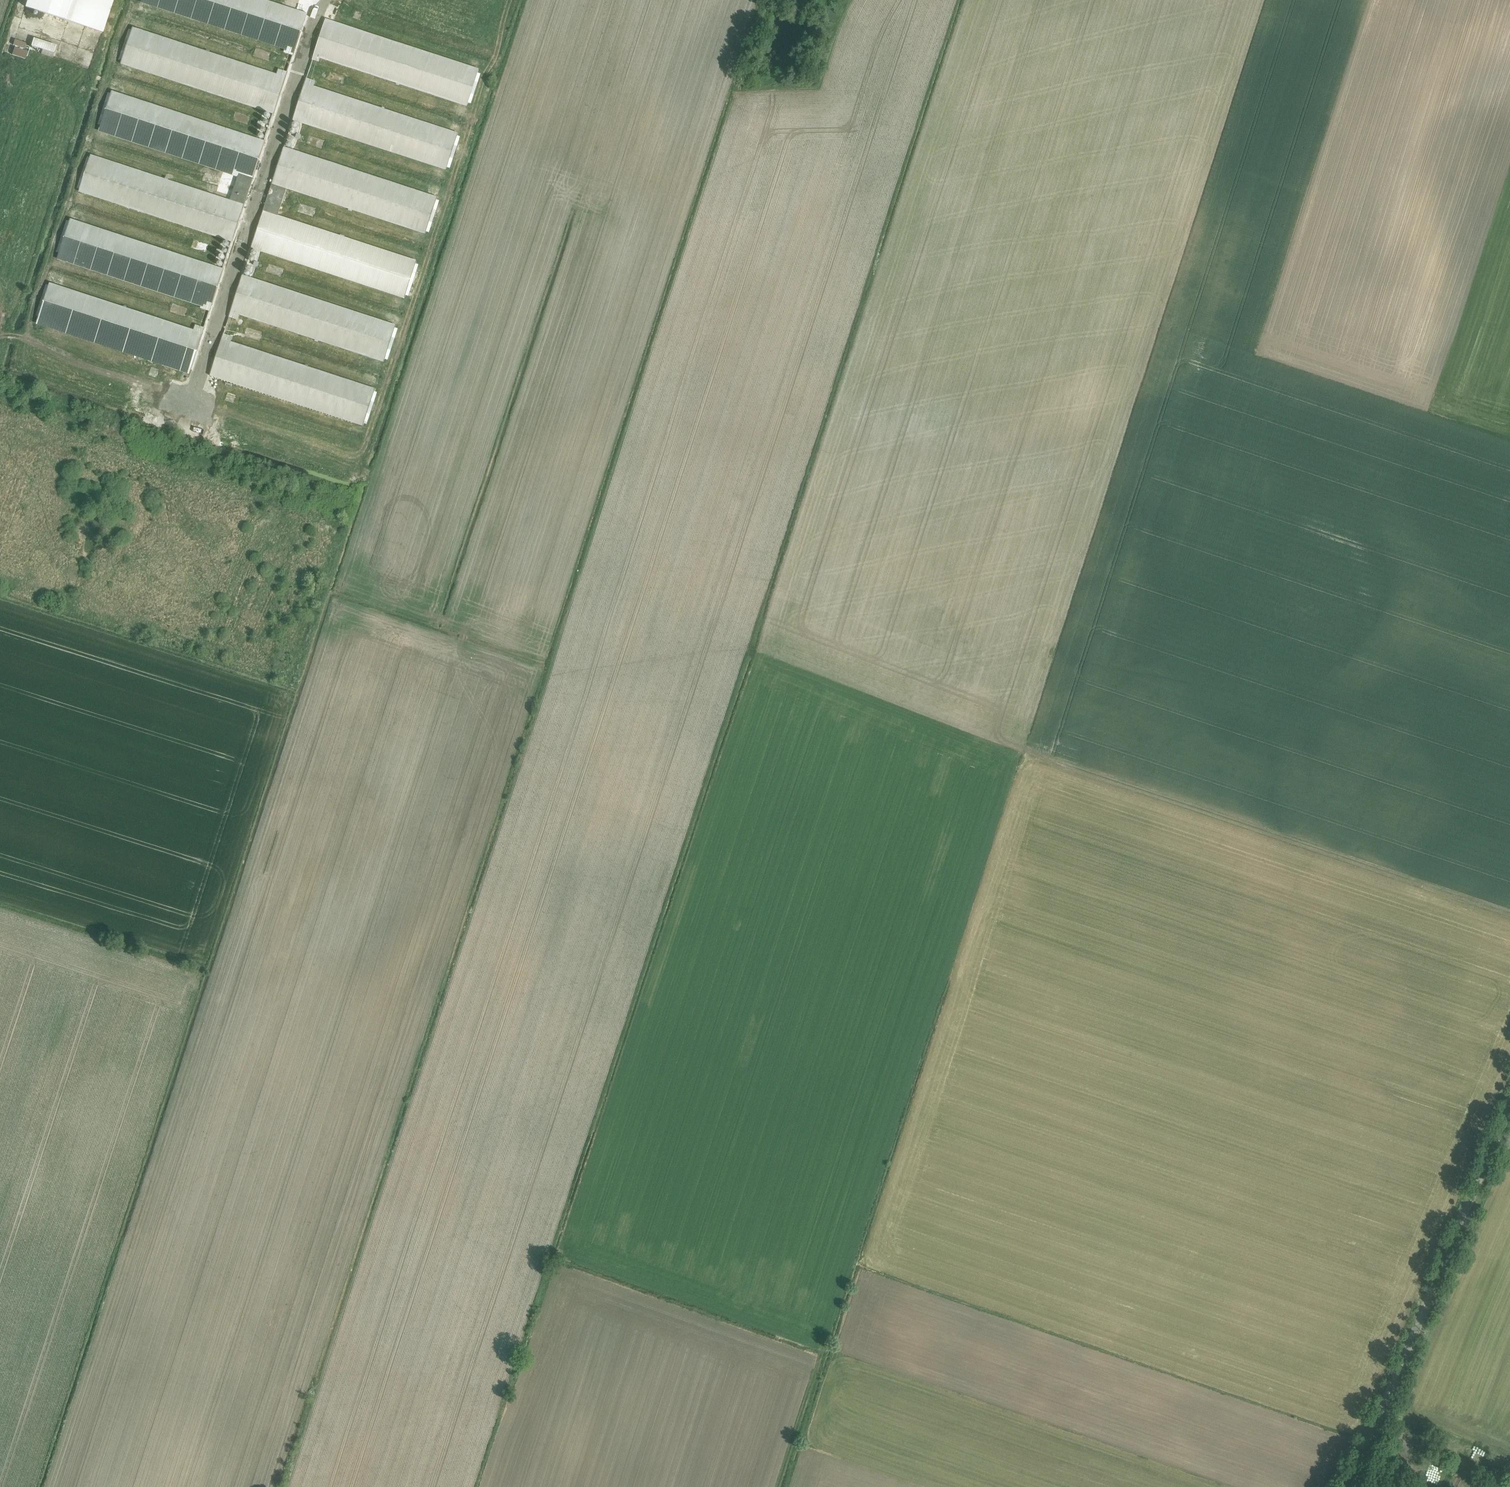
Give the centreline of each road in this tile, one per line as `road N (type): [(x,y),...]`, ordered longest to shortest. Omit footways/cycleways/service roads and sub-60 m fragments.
road 1 (unclassified): [(1509,1106),(1355,1486)]

